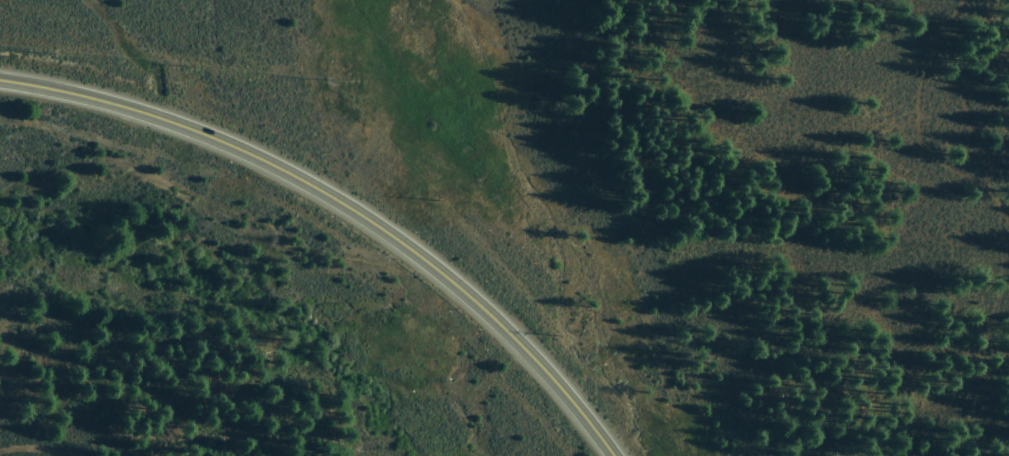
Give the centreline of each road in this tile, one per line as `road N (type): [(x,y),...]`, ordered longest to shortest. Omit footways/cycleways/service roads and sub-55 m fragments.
road 1 (primary): [(610,455),(502,329),(349,210),(202,135),(95,100),(0,82)]

